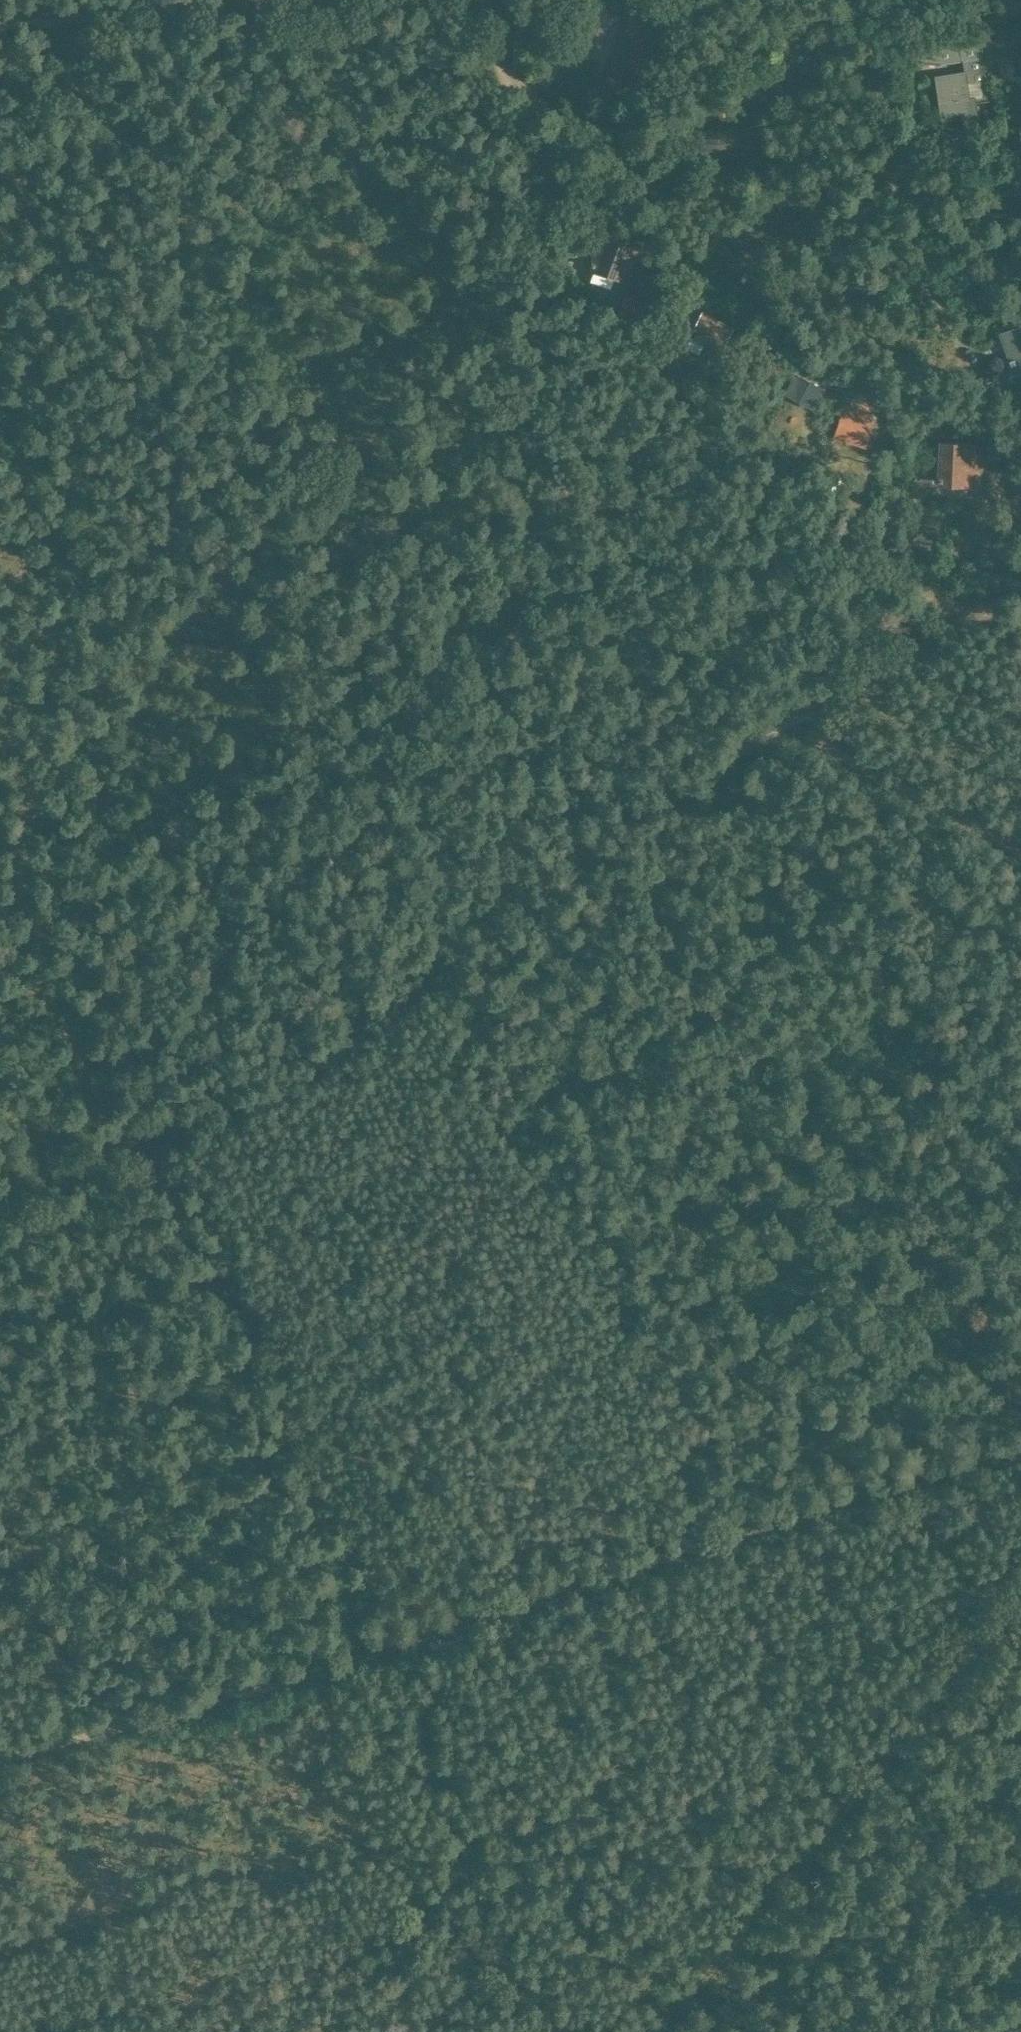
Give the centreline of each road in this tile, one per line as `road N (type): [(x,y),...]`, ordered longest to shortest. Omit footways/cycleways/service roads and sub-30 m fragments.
road 1 (track): [(1020,623),(934,597),(787,724),(476,920),(369,1039),(287,1083),(0,1200)]
road 2 (track): [(1020,1438),(856,1498),(0,1771)]
road 3 (track): [(943,290),(831,294),(719,271),(586,199),(512,127),(480,0)]
road 4 (track): [(658,2031),(1020,1598)]
road 5 (track): [(869,0),(943,290)]
road 6 (track): [(0,18),(221,0)]

